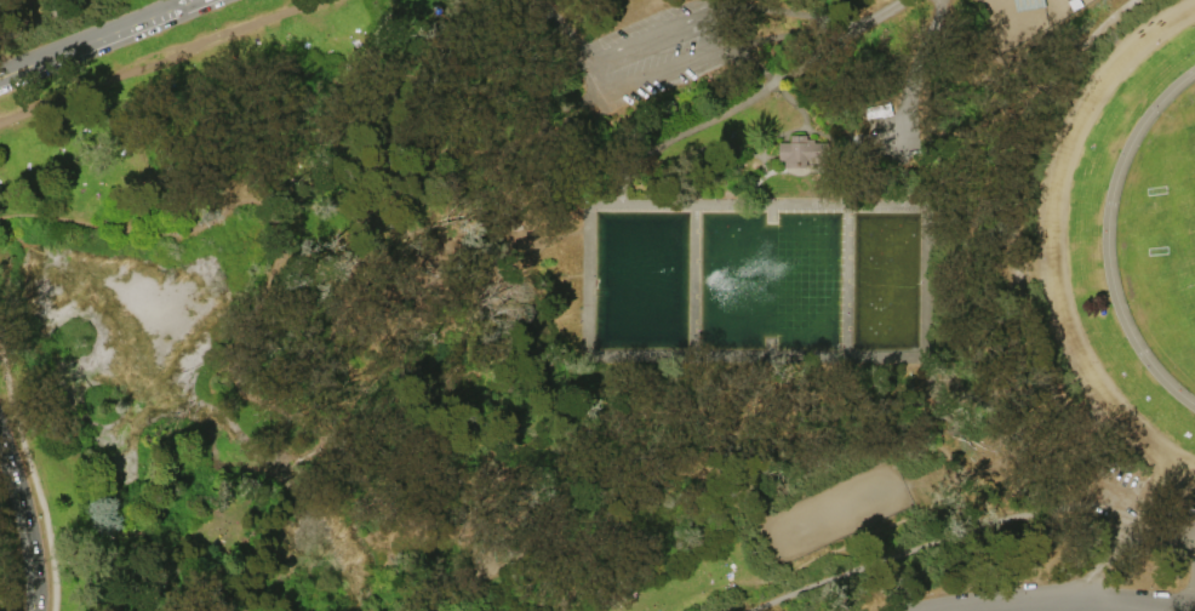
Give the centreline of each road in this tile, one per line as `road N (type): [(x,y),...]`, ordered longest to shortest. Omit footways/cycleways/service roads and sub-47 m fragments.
road 1 (residential): [(1194,610),(1052,603),(954,610)]
road 2 (tertiary): [(0,79),(196,0)]
road 3 (tertiary): [(34,610),(33,558),(0,434)]

